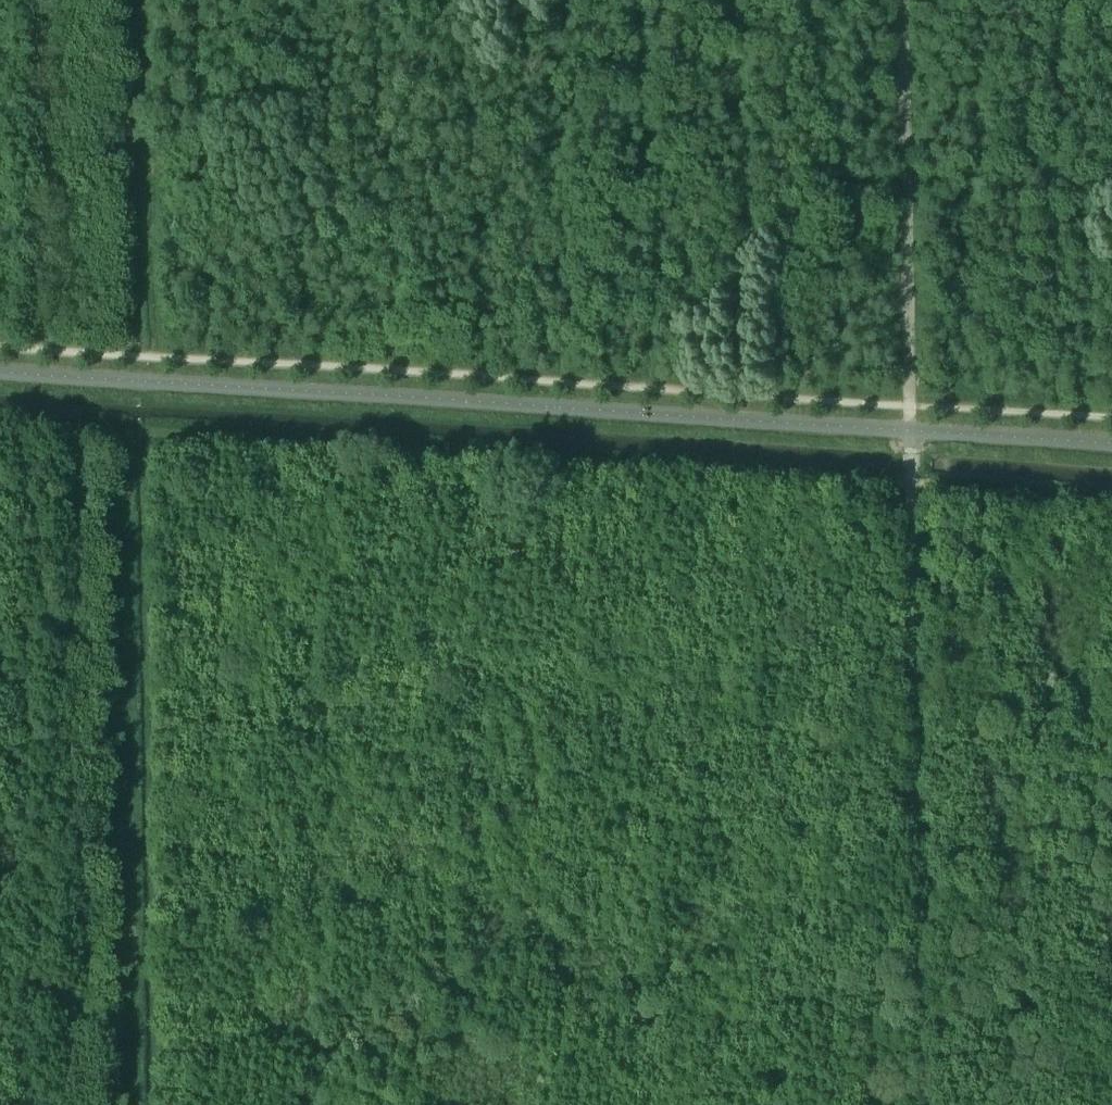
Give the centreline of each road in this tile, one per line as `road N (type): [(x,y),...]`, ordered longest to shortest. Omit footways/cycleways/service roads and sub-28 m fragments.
road 1 (track): [(907,483),(915,1104)]
road 2 (track): [(901,0),(909,403)]

